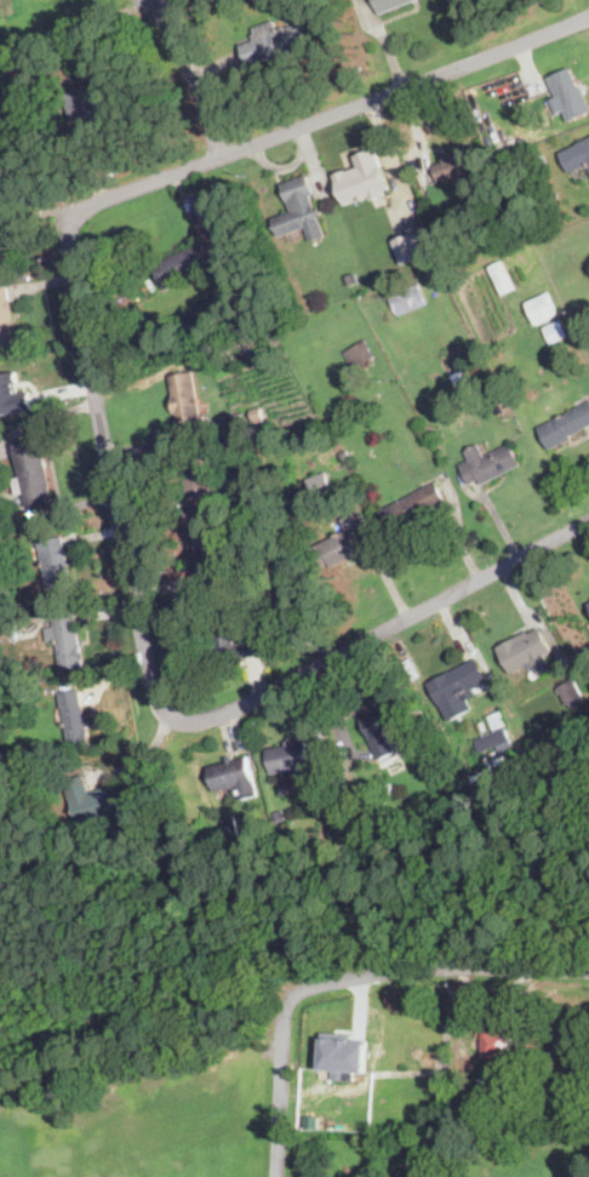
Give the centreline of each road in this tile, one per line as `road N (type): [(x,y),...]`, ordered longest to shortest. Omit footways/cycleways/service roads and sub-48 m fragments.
road 1 (residential): [(176,719),(154,684),(125,548),(74,268),(76,218),(102,200),(588,17)]
road 2 (residential): [(279,1176),(285,1027),(299,994),(438,967),(588,971)]
road 3 (residential): [(588,521),(271,695),(205,720),(176,719)]
road 4 (residential): [(223,158),(169,0)]

